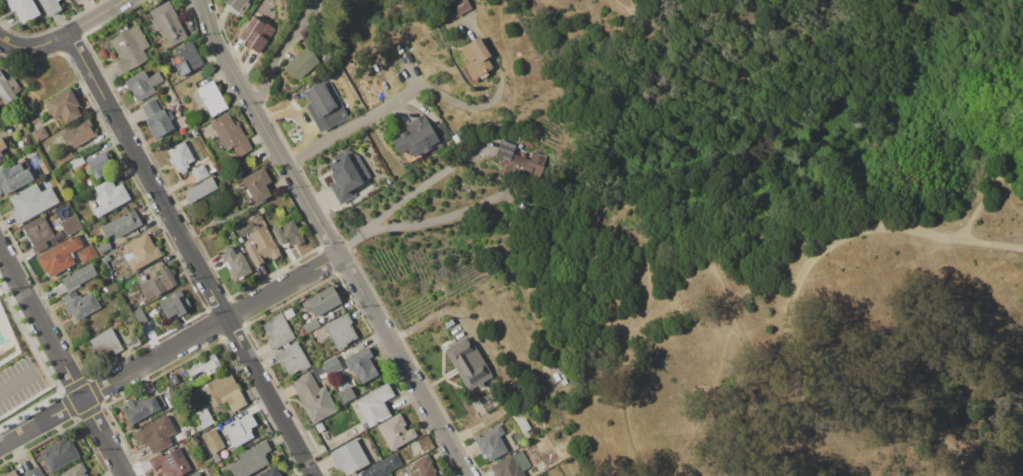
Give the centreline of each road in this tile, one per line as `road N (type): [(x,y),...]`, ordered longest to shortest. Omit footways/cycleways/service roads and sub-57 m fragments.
road 1 (residential): [(468,475),(215,43),(200,0)]
road 2 (residential): [(313,475),(68,32)]
road 3 (residential): [(0,445),(338,251)]
road 4 (residential): [(125,475),(0,252)]
road 5 (residential): [(124,0),(46,43),(25,48),(0,38)]

